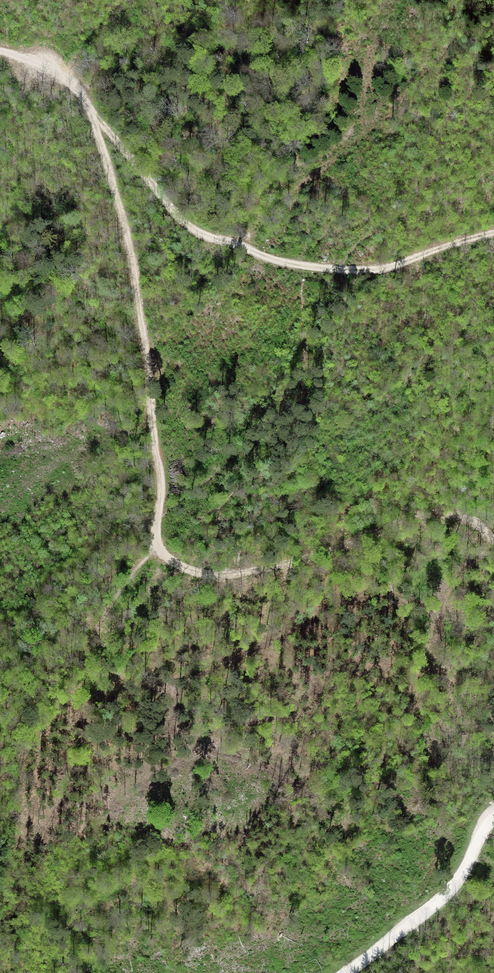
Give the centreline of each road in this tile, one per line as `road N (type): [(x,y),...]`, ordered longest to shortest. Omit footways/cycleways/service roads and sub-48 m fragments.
road 1 (track): [(92,111),(188,224),(288,264),(383,270),(493,232)]
road 2 (track): [(92,111),(136,277),(161,471),(157,547)]
road 3 (track): [(493,542),(455,514),(425,512),(349,544),(233,573),(185,568),(157,547)]
road 4 (unclassified): [(348,972),(453,886),(493,815)]

